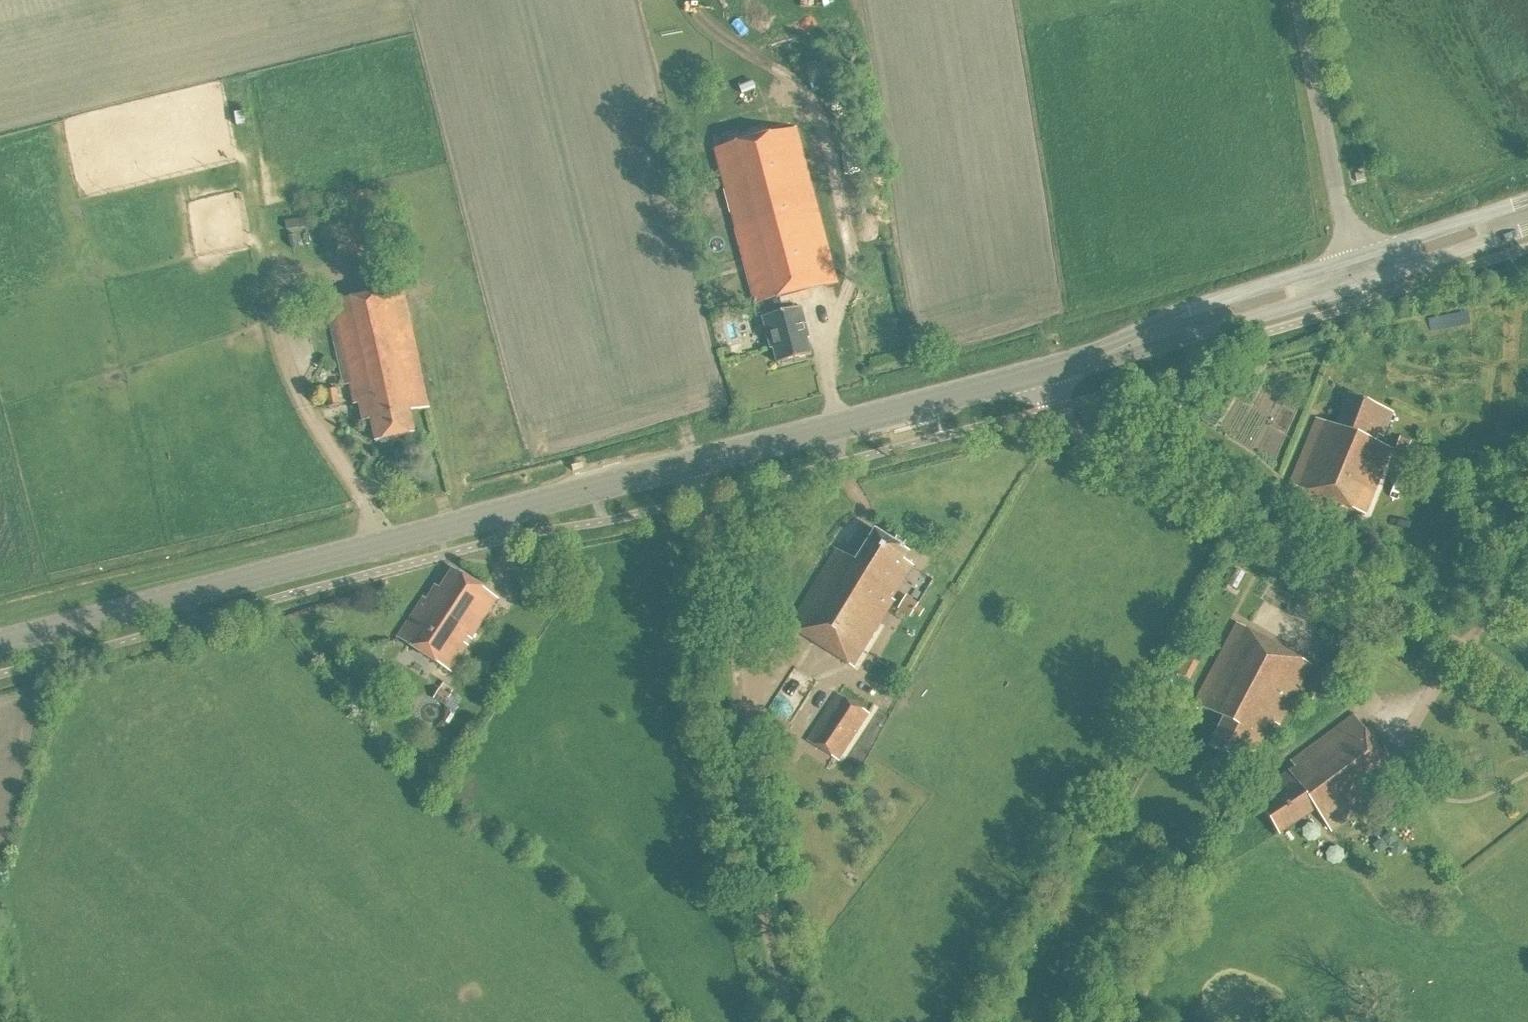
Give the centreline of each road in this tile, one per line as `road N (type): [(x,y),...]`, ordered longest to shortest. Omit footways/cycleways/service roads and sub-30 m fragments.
road 1 (primary): [(0,645),(1045,373)]
road 2 (unclassified): [(1527,693),(1333,568),(1072,432),(1045,373)]
road 3 (track): [(691,466),(738,707),(771,946),(800,1021)]
road 4 (primary): [(1045,373),(1357,279)]
road 5 (unclassified): [(1357,279),(1341,226),(1302,0)]
road 6 (primary): [(1357,279),(1527,223)]

